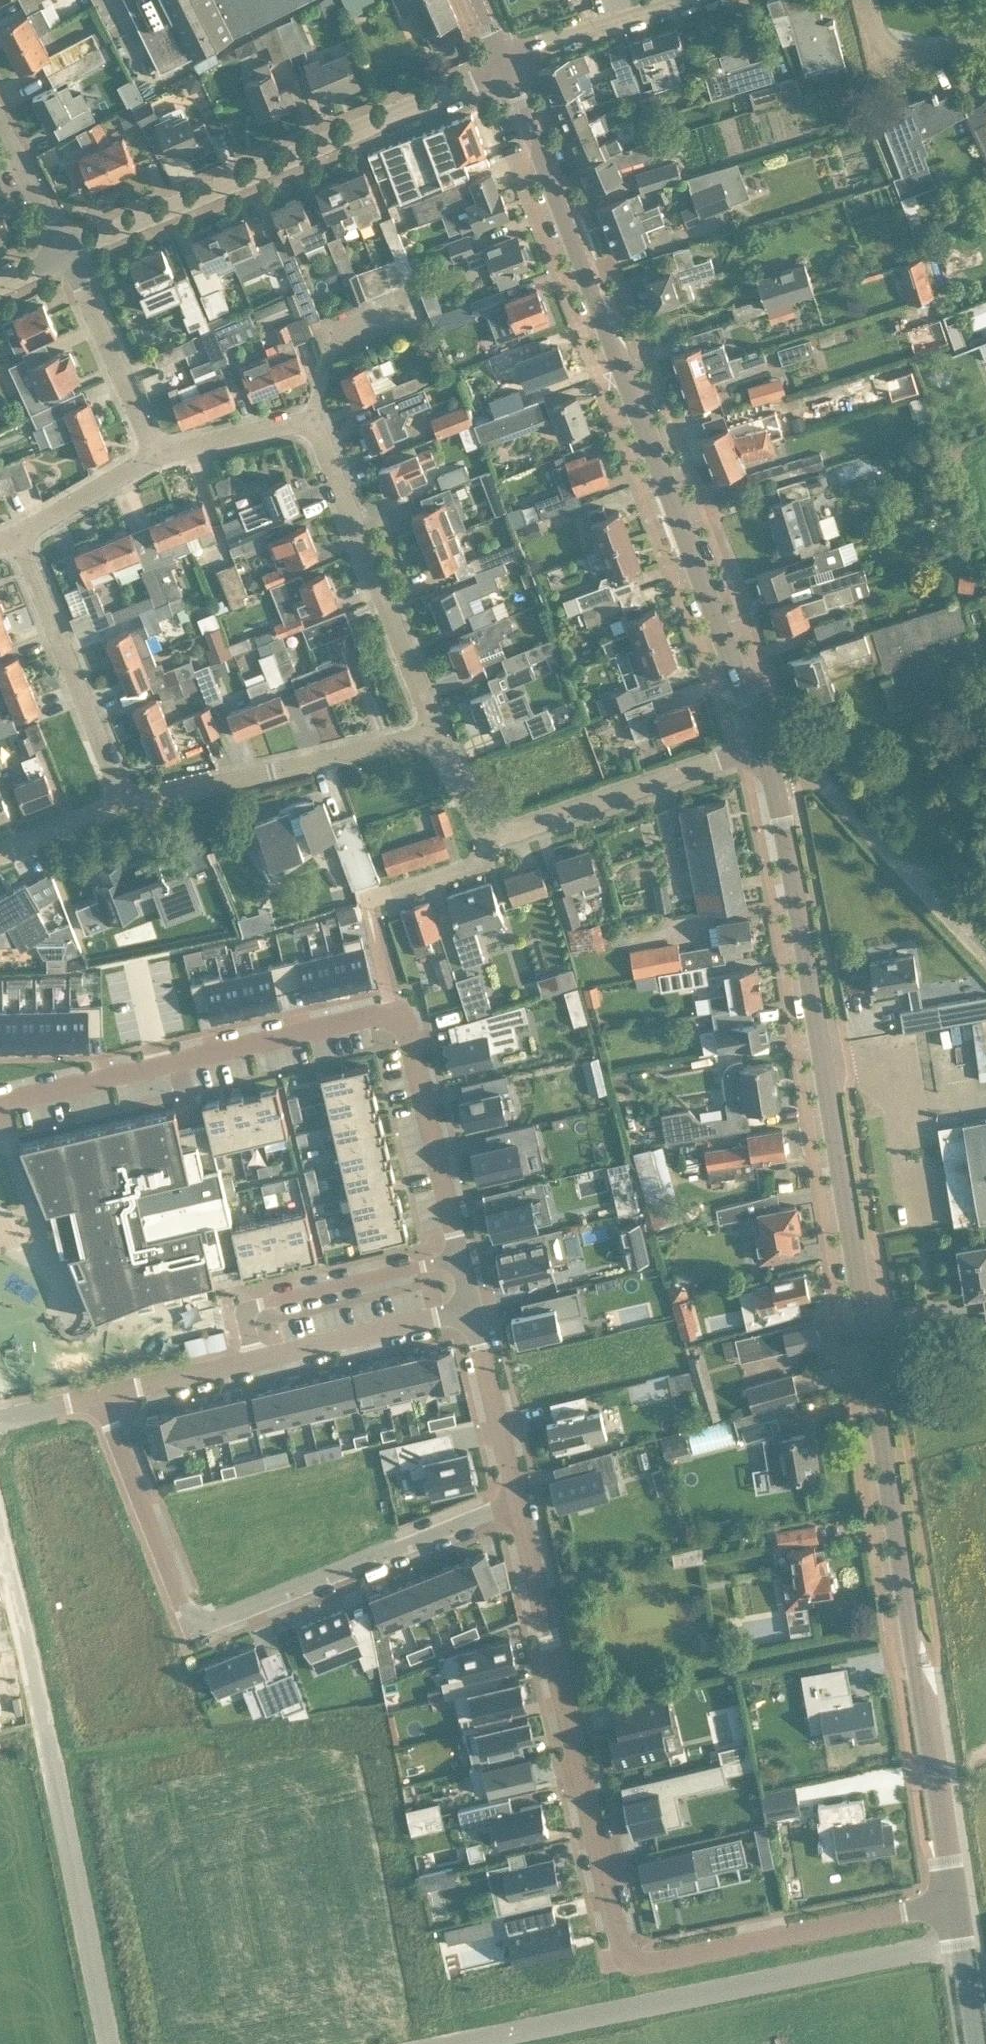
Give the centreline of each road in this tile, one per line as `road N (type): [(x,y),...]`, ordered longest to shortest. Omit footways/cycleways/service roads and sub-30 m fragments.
road 1 (tertiary): [(956,1902),(791,856),(763,751)]
road 2 (residential): [(956,1902),(652,1959),(628,1952),(518,1502)]
road 3 (tertiary): [(763,751),(506,64)]
road 4 (residential): [(461,1256),(403,1008),(0,1102)]
road 5 (residential): [(518,1502),(211,1619),(191,1612),(178,1592),(104,1396)]
road 6 (residential): [(66,249),(506,64)]
road 7 (residential): [(429,735),(311,434)]
road 8 (residential): [(125,804),(429,735)]
road 9 (residential): [(985,958),(826,785),(763,751)]
road 10 (residential): [(125,804),(20,534)]
road 11 (residential): [(492,835),(741,751),(763,751)]
road 12 (residential): [(461,1256),(253,1307),(247,1329),(255,1362)]
road 13 (residential): [(157,454),(66,249)]
road 14 (residential): [(255,1362),(473,1311)]
road 15 (residential): [(518,1502),(473,1311)]
road 16 (residential): [(506,64),(538,45),(689,0)]
road 17 (residential): [(44,1732),(0,1545)]
road 18 (residential): [(20,534),(157,454)]
road 19 (residential): [(157,454),(287,426),(311,434)]
road 20 (residential): [(869,0),(877,34),(893,55),(927,56),(985,33)]
road 21 (residential): [(104,1396),(255,1362)]
road 22 (residential): [(366,896),(479,861),(492,835)]
road 23 (residential): [(66,249),(0,121)]
road 24 (tertiary): [(977,2043),(956,1902)]
road 25 (residential): [(0,853),(125,804)]

